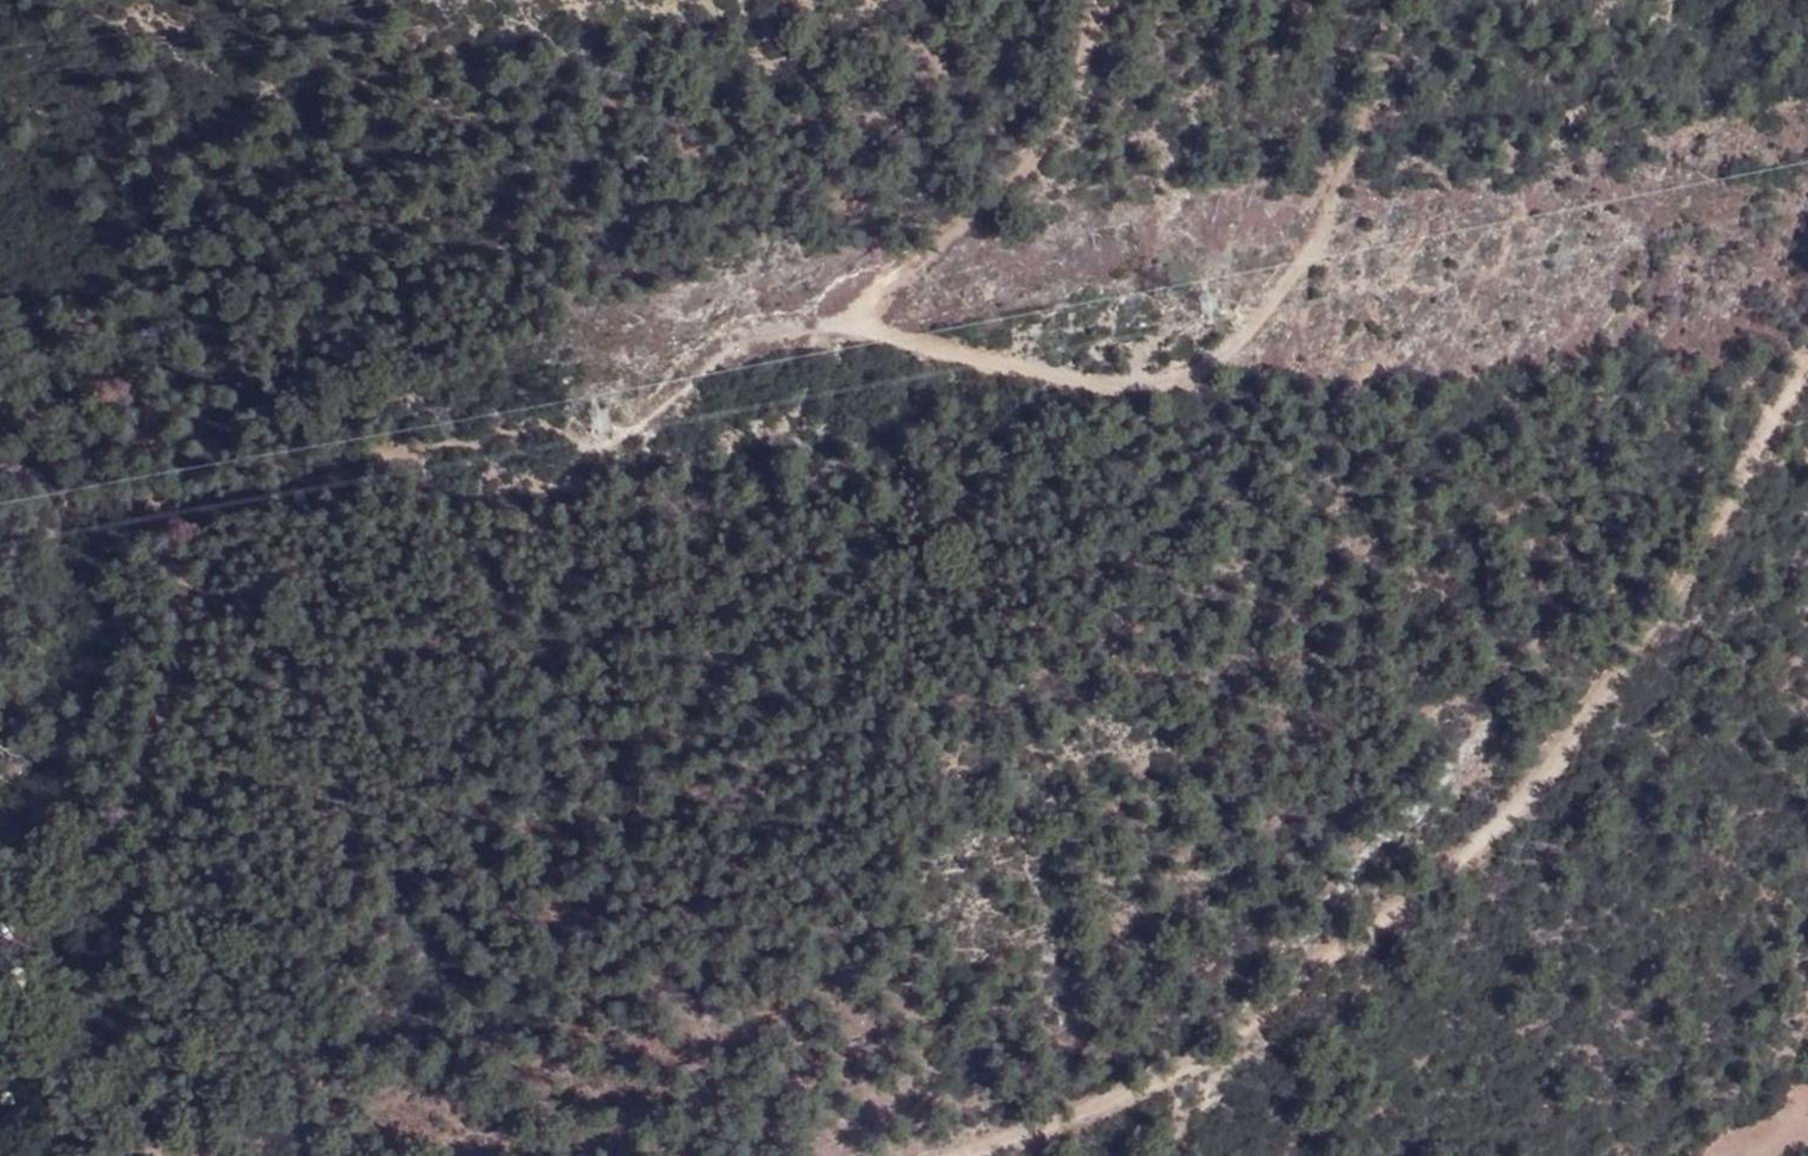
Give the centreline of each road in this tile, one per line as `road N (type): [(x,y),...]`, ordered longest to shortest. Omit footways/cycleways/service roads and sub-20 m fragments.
road 1 (track): [(1412,0),(1310,257),(1219,360),(1111,384),(878,330),(857,313),(865,291),(1049,157),(1087,65),(1089,0)]
road 2 (track): [(1807,366),(1639,652),(1535,795),(1421,893),(1099,1103),(986,1155)]

